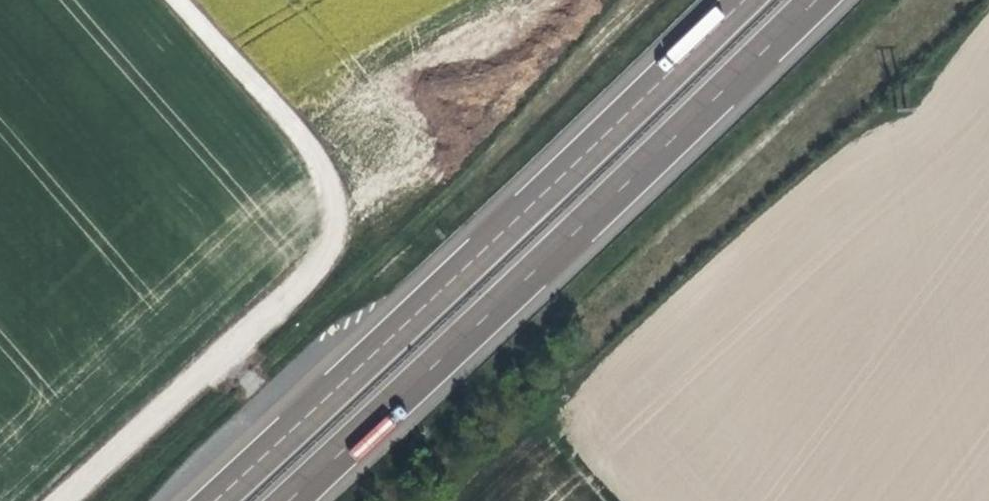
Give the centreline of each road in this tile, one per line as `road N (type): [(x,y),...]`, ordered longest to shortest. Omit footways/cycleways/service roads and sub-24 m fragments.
road 1 (motorway): [(743,0),(214,500)]
road 2 (motorway): [(287,500),(816,0)]
road 3 (track): [(67,500),(329,250),(335,213),(323,162),(182,4)]

